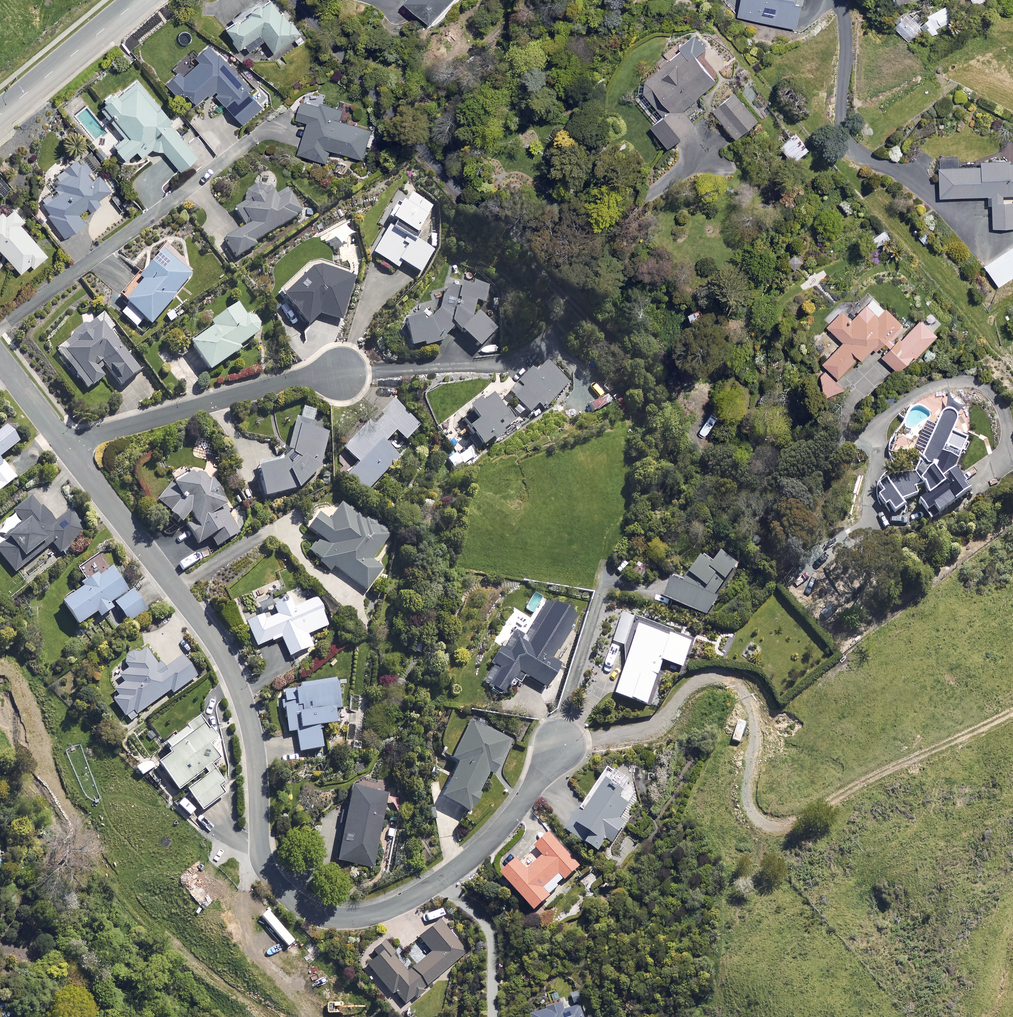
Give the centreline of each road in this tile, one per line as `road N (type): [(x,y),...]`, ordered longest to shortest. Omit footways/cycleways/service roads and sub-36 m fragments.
road 1 (residential): [(559,740),(500,829),(442,880),(356,917),(306,909),(272,884),(262,863),(253,733),(235,679),(65,446)]
road 2 (residential): [(270,127),(0,326)]
road 3 (residential): [(65,446),(342,373)]
road 4 (tertiary): [(0,114),(138,0)]

